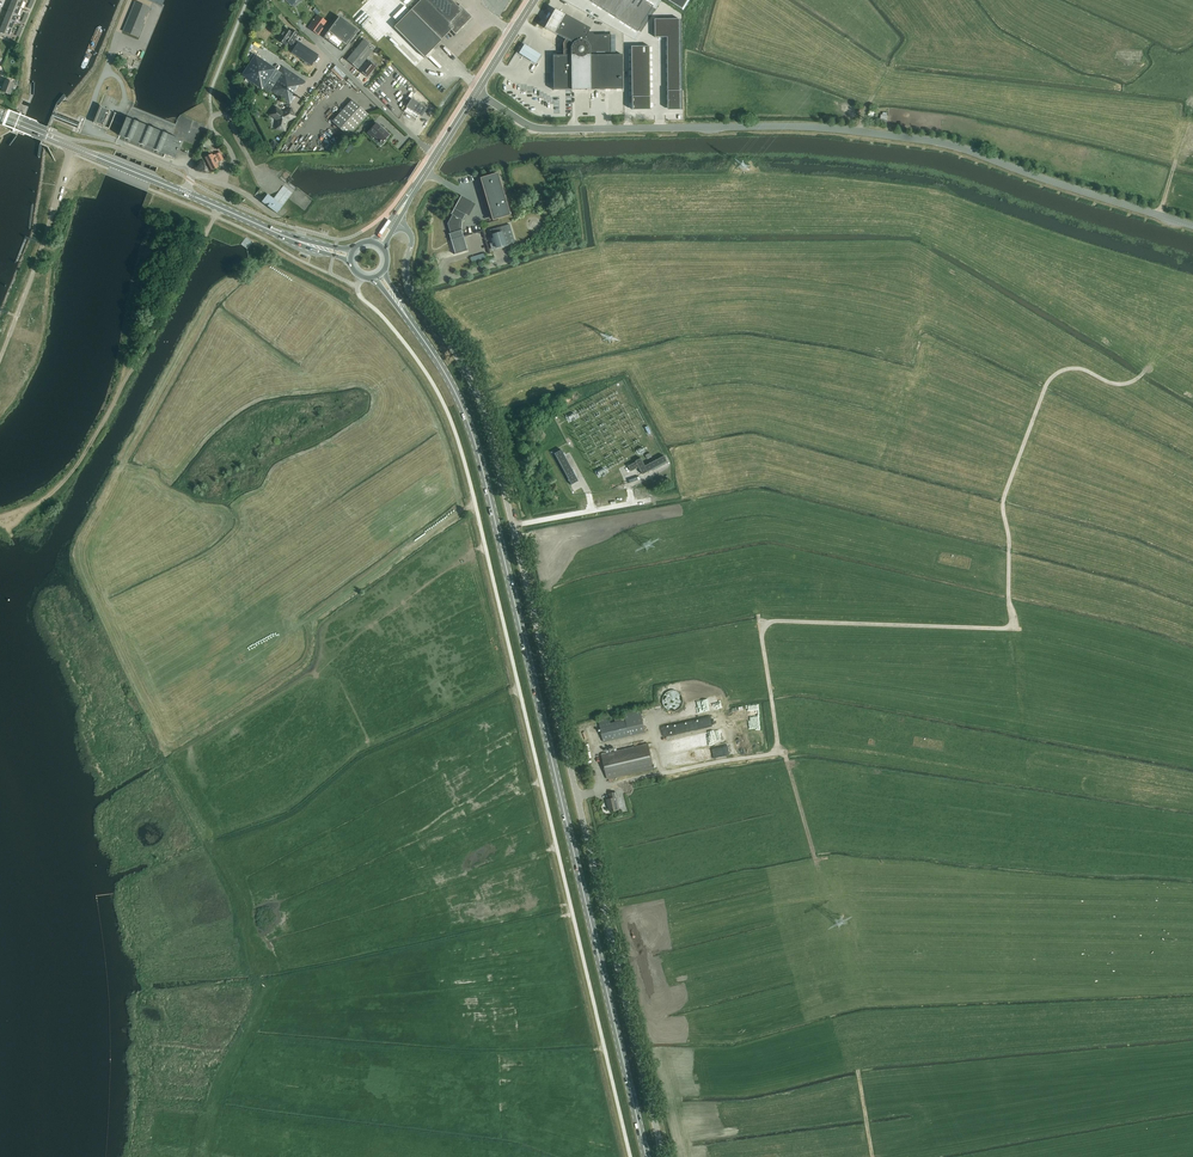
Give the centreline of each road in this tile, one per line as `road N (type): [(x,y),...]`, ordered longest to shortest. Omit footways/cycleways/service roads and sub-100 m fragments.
road 1 (unclassified): [(663,1156),(486,416),(454,351),(410,293),(412,238),(397,222)]
road 2 (primary): [(646,1156),(482,467),(458,397),(410,322)]
road 3 (tertiary): [(1192,225),(941,142),(799,126),(541,129),(477,91)]
road 4 (track): [(8,519),(52,493),(84,455),(219,207)]
road 5 (primary): [(185,192),(0,118)]
road 6 (unclassified): [(317,43),(436,154)]
road 7 (primary): [(312,246),(185,192)]

